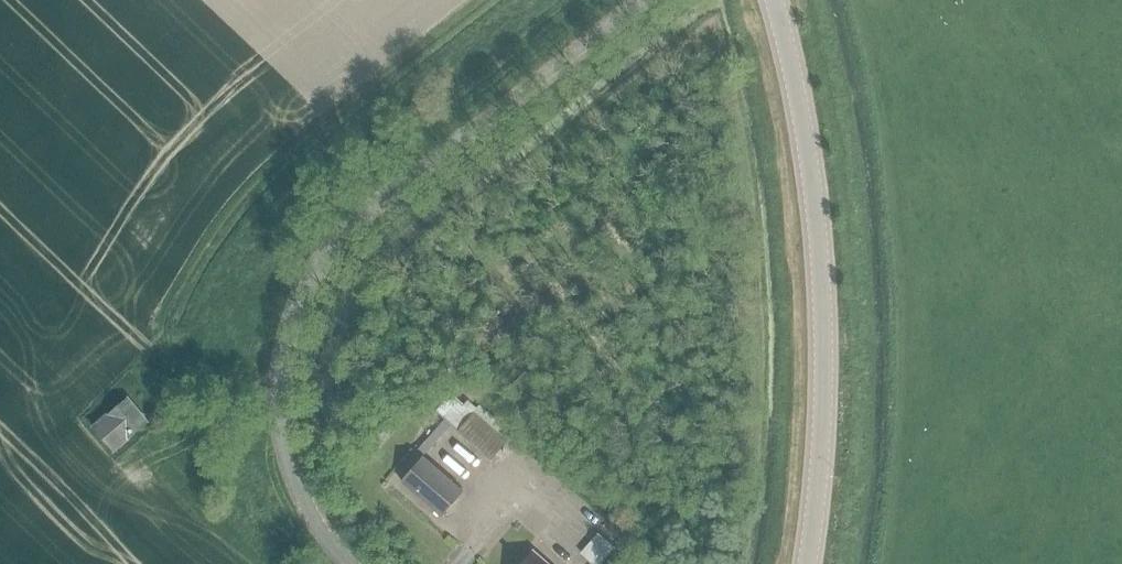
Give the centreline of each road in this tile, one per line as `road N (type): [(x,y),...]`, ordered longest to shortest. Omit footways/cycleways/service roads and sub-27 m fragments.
road 1 (unclassified): [(356,563),(337,547),(289,462),(277,397),(290,323),(311,273),(359,216),(635,0)]
road 2 (tertiary): [(807,563),(829,367),(805,138),(774,0)]

